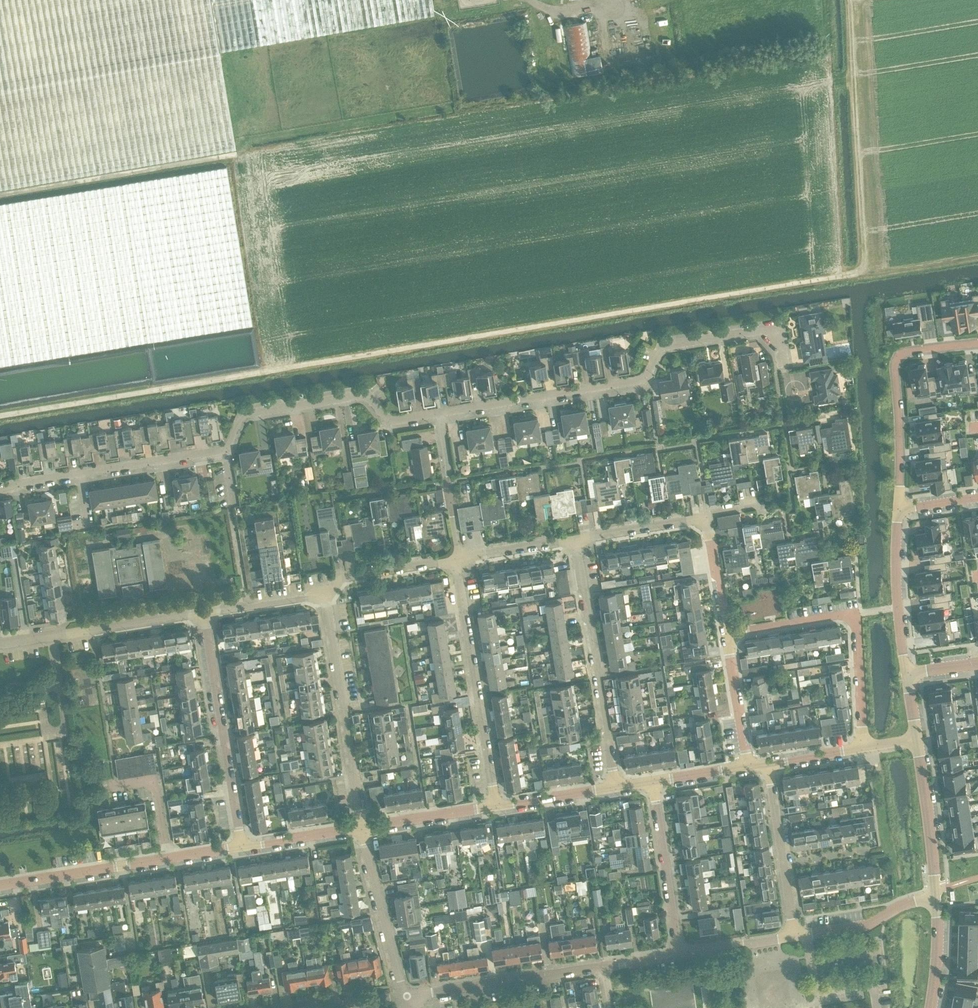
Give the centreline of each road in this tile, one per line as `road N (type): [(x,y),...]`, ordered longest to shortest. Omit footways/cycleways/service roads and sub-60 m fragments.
road 1 (track): [(0,415),(846,277)]
road 2 (residential): [(0,486),(224,449),(242,415),(361,391),(387,421),(438,412)]
road 3 (residential): [(438,412),(652,376),(662,347),(777,326),(783,362)]
road 4 (residential): [(724,637),(857,616),(862,748)]
road 5 (residential): [(494,809),(454,560)]
road 6 (residential): [(616,787),(574,540)]
road 7 (residential): [(245,850),(207,612)]
road 8 (residential): [(365,830),(324,595)]
road 9 (residential): [(899,509),(897,360),(909,350),(977,343)]
road 10 (residential): [(0,643),(207,612)]
road 11 (residential): [(409,998),(599,967)]
road 12 (residential): [(682,954),(653,782)]
road 13 (residential): [(793,936),(768,764)]
road 14 (residential): [(409,998),(365,830)]
road 15 (residential): [(0,886),(166,858)]
road 16 (residential): [(906,675),(897,607),(899,509)]
road 17 (residential): [(935,898),(916,739)]
road 18 (residential): [(793,936),(868,925),(902,904),(935,898)]
road 19 (residential): [(463,558),(438,412)]
road 20 (residential): [(324,595),(345,577),(454,560)]
road 21 (residential): [(574,540),(705,519)]
road 22 (residential): [(748,766),(724,637)]
road 23 (residential): [(365,830),(494,809)]
road 24 (residential): [(494,809),(616,787)]
road 25 (residential): [(245,850),(365,830)]

